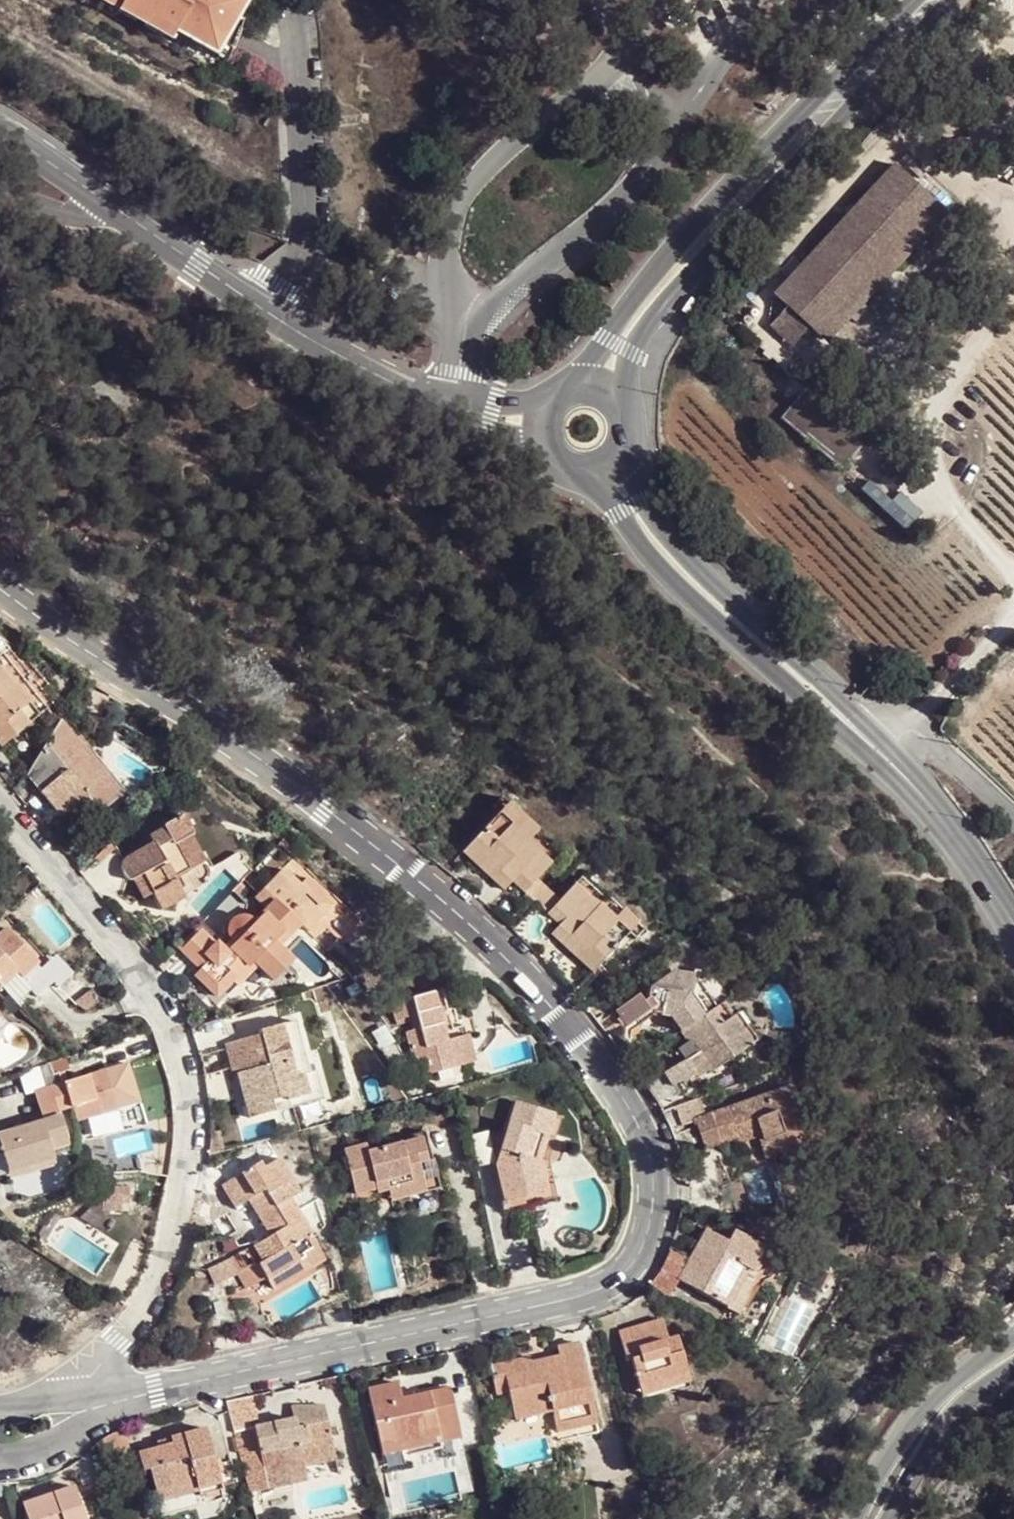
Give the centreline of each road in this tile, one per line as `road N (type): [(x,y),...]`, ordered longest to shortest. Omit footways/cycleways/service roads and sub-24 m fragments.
road 1 (residential): [(124,1399),(608,1286),(642,1247),(652,1162),(618,1086),(488,941),(326,807),(0,589)]
road 2 (residential): [(0,830),(139,1003),(168,1068),(176,1121),(164,1198),(136,1289),(83,1404)]
road 3 (secondary): [(620,407),(638,337),(952,0)]
road 4 (secondary): [(914,0),(707,210),(604,337),(572,390)]
road 5 (secondary): [(576,472),(713,619),(877,751)]
road 6 (secondary): [(877,751),(674,546),(645,498),(627,434)]
road 7 (residential): [(288,0),(305,229),(264,308)]
road 8 (track): [(384,230),(379,185),(388,143),(438,59),(448,0)]
road 9 (primary): [(1013,1335),(936,1397),(899,1440),(856,1518)]
road 10 (unclassified): [(504,298),(618,202),(676,129)]
road 11 (secondary): [(1013,930),(951,834),(877,751)]
road 12 (residential): [(264,308),(387,380),(452,405)]
road 13 (unclassified): [(556,104),(469,186),(456,212),(445,274)]
road 14 (primary): [(889,1518),(952,1417),(1013,1368)]
road 15 (residential): [(122,212),(264,308)]
road 16 (track): [(906,720),(1013,613)]
road 17 (residential): [(0,130),(122,212)]
road 18 (unclassified): [(676,129),(711,78),(745,0)]
road 19 (residential): [(0,1453),(50,1448),(124,1399)]
road 20 (residential): [(0,197),(49,213),(122,212)]

